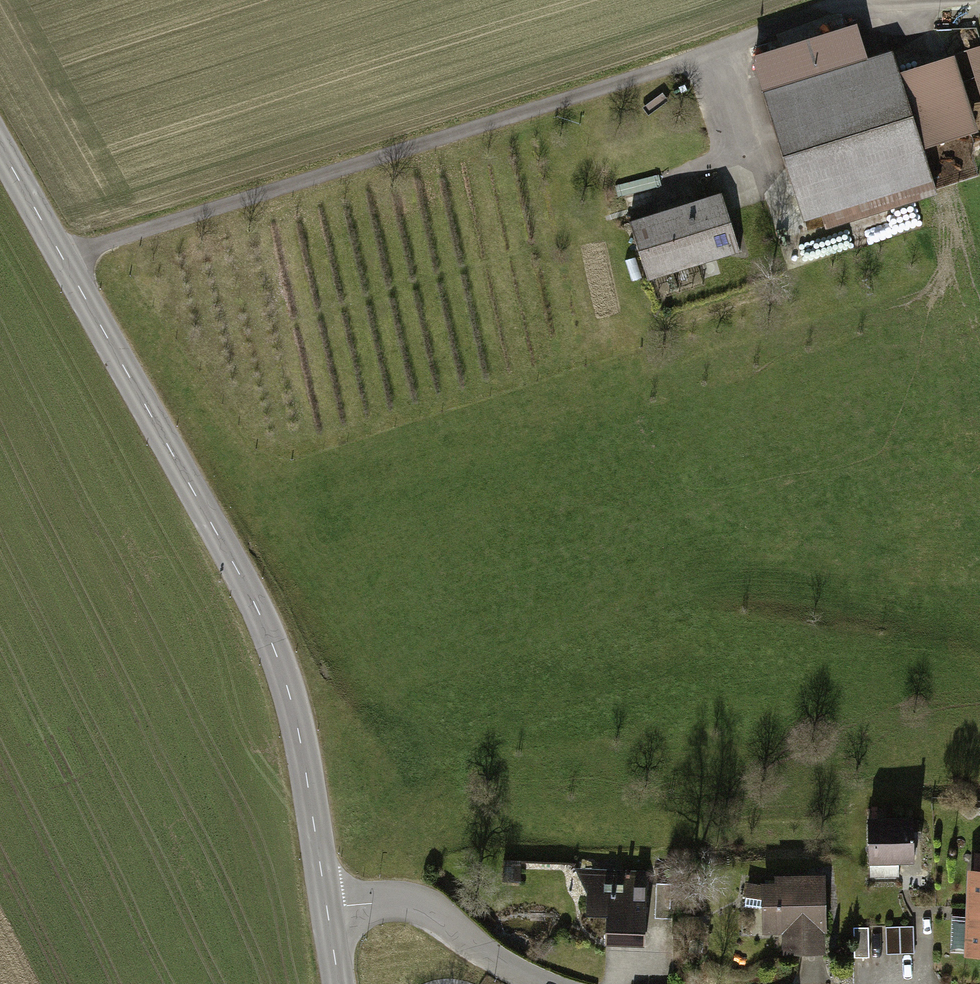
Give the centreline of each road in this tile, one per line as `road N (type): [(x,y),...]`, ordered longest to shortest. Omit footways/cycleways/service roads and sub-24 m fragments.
road 1 (track): [(64,260),(826,19),(979,0)]
road 2 (secondary): [(327,909),(302,734),(260,617),(0,146)]
road 3 (residential): [(327,909),(420,906),(546,983)]
road 4 (track): [(797,262),(730,49)]

